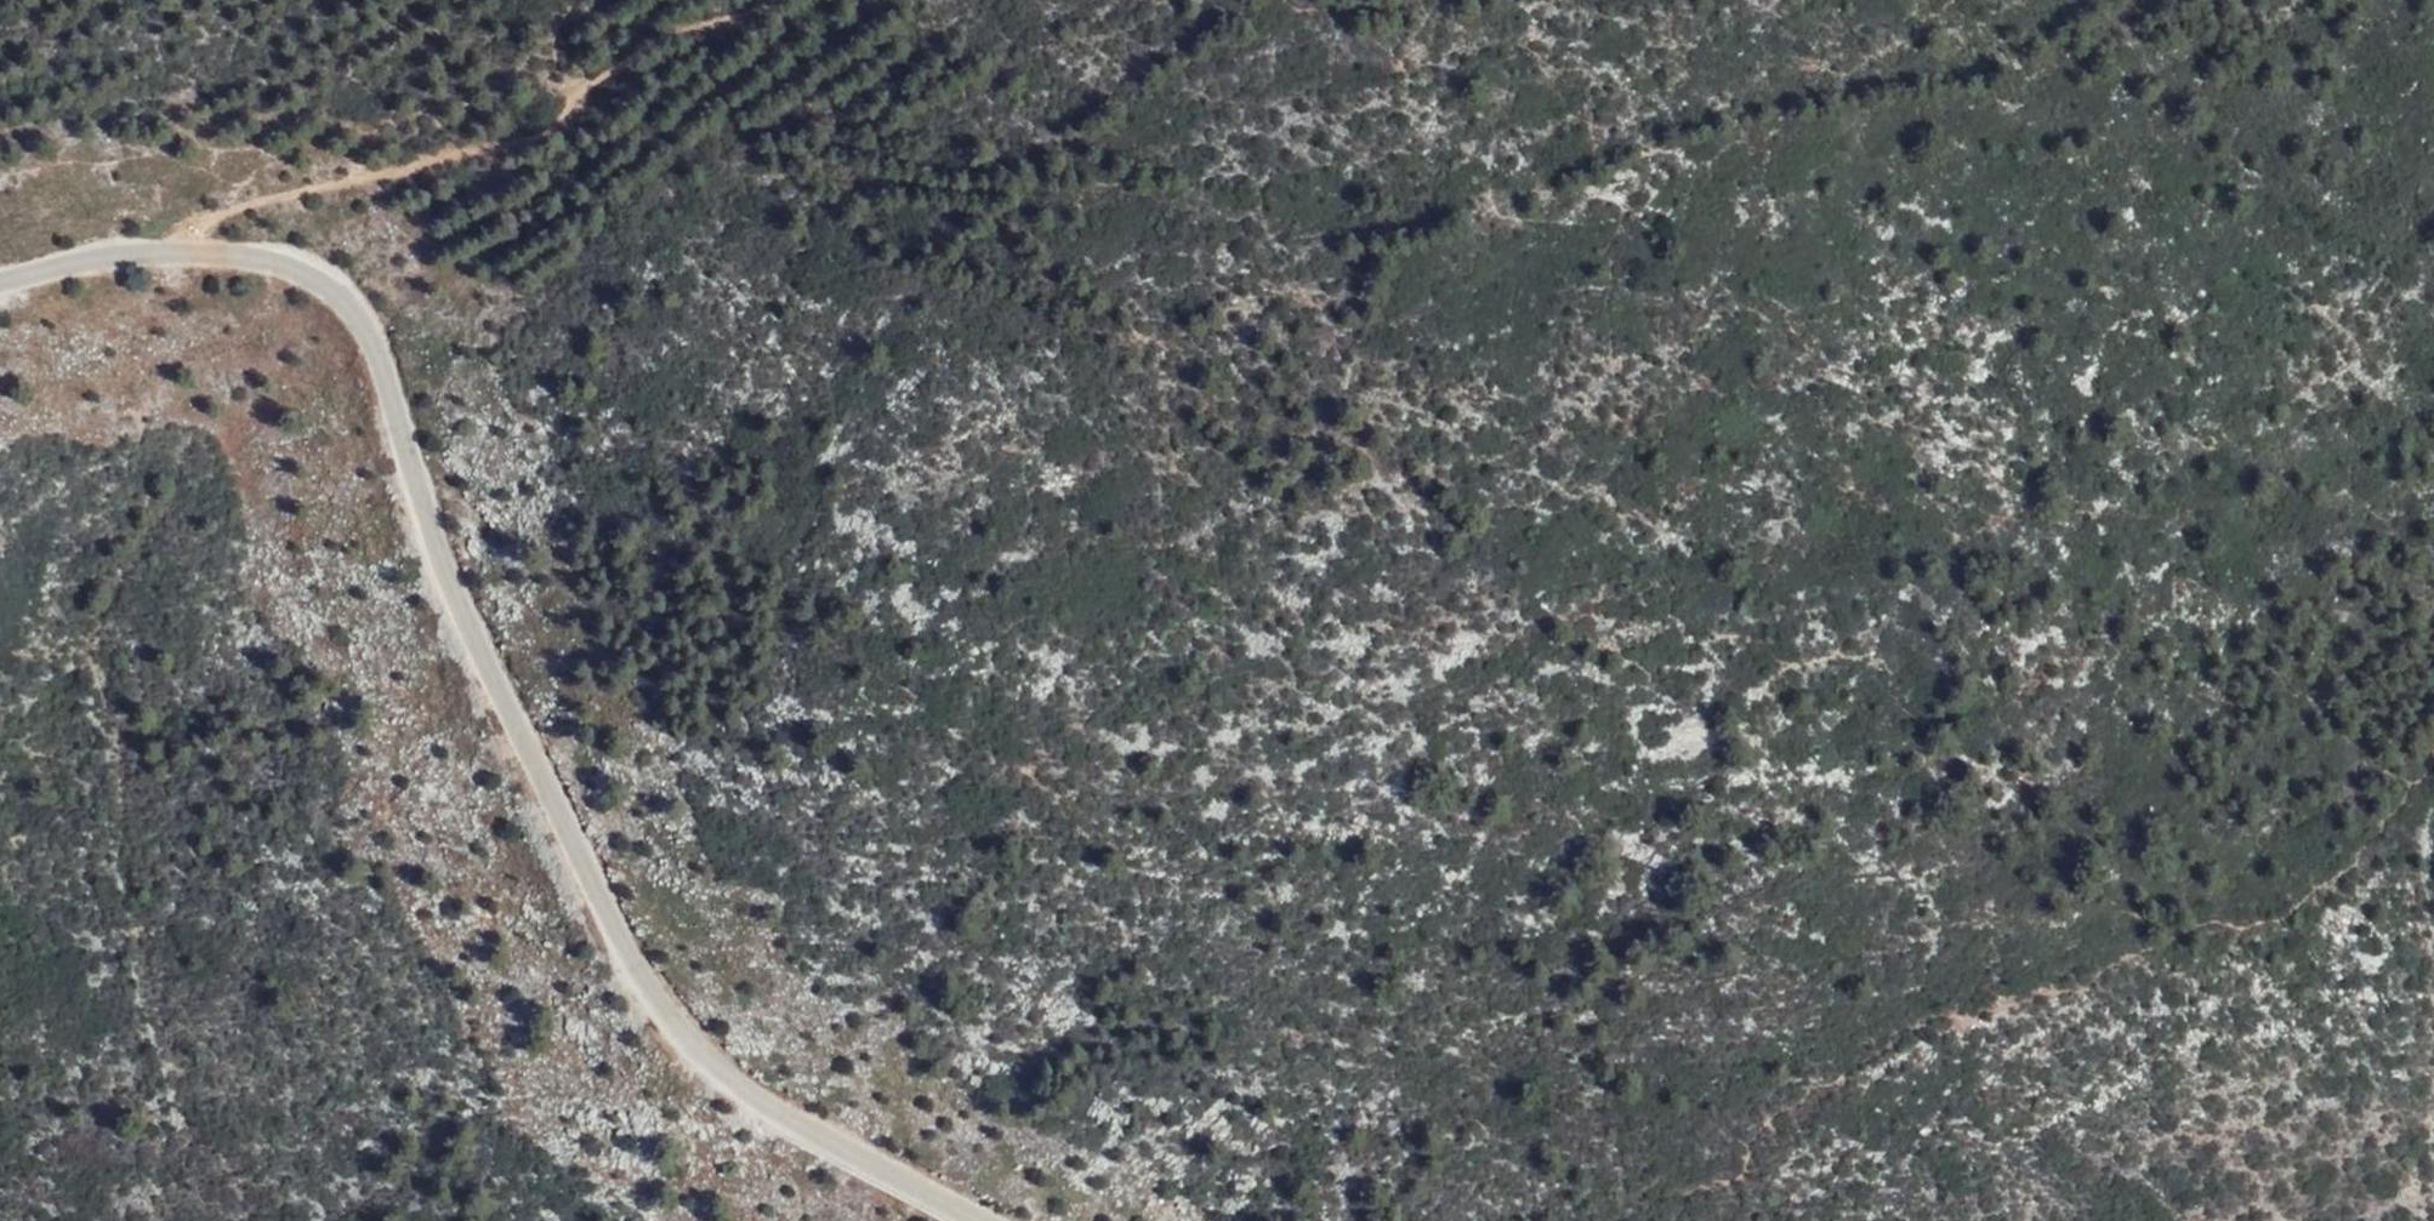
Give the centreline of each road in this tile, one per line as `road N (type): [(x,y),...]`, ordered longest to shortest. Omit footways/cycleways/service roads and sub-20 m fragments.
road 1 (unclassified): [(977,1220),(738,1086),(657,998),(450,583),(369,316),(302,264),(185,247),(110,249),(0,279)]

